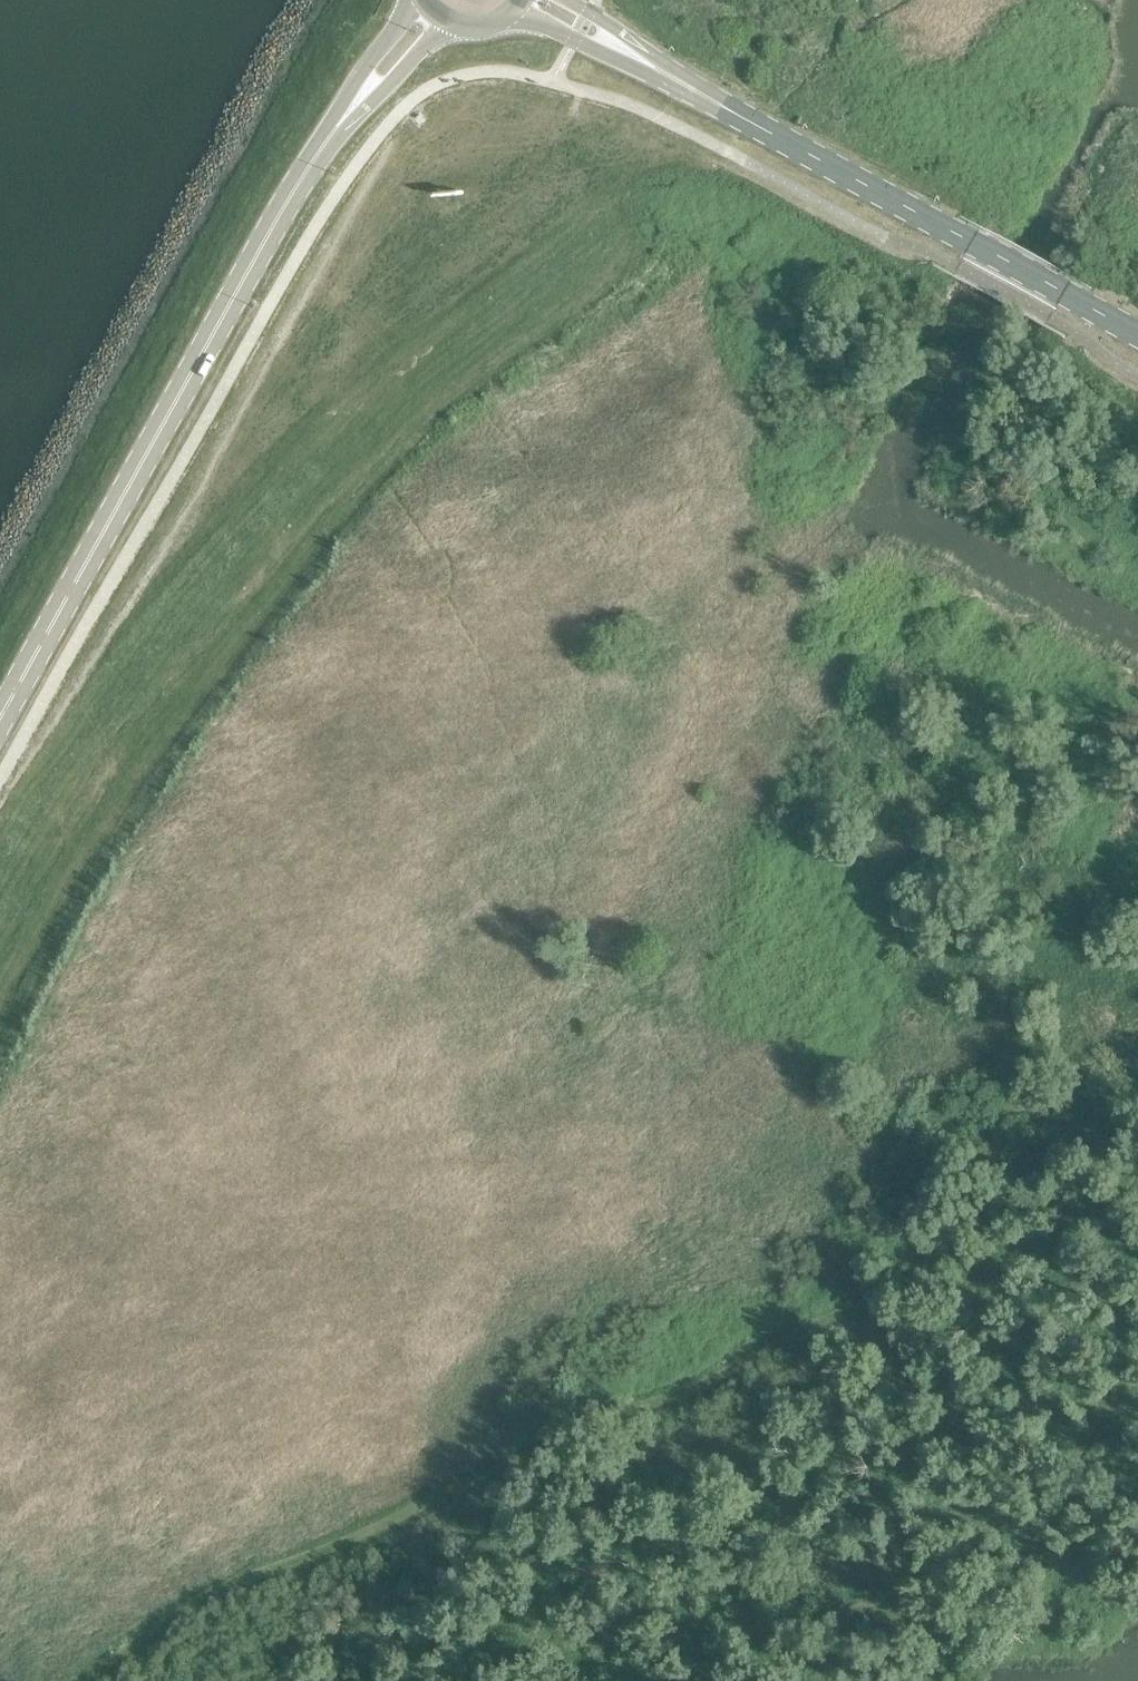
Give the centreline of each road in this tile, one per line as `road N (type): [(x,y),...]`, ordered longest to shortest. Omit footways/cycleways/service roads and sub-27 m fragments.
road 1 (secondary): [(0,722),(305,168),(357,104)]
road 2 (secondary): [(659,73),(1137,335)]
road 3 (secondary): [(501,24),(547,28),(659,73)]
road 4 (secondary): [(357,104),(454,27)]
road 5 (secondary): [(420,0),(379,53),(357,104)]

